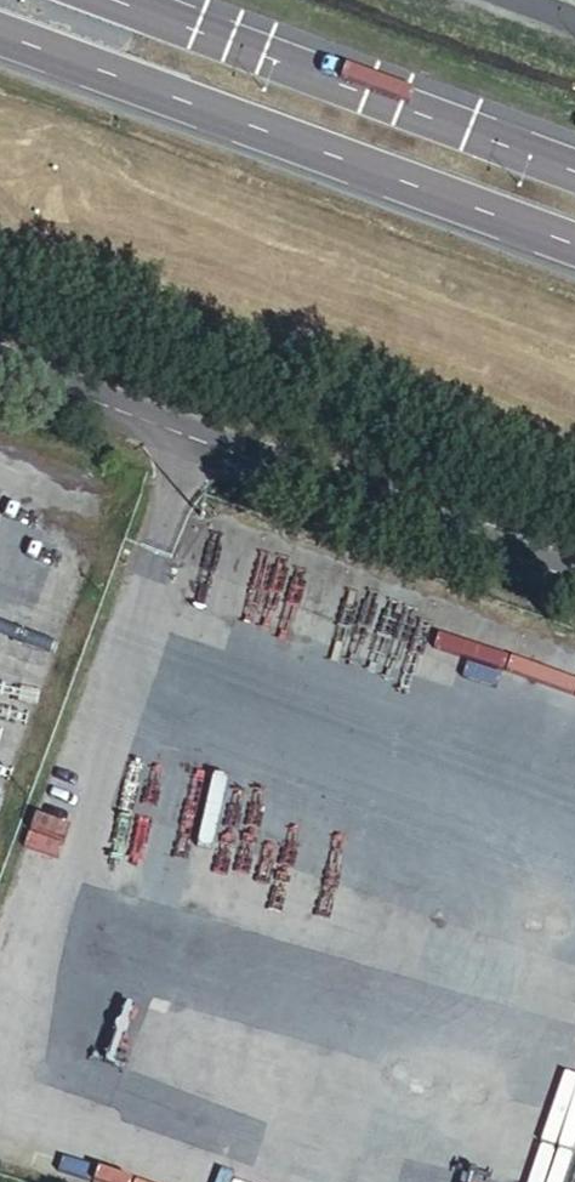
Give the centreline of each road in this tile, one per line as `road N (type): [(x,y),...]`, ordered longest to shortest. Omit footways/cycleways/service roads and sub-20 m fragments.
road 1 (secondary): [(0,37),(574,251)]
road 2 (unclassified): [(0,369),(574,578)]
road 3 (secondary): [(574,180),(82,0)]

